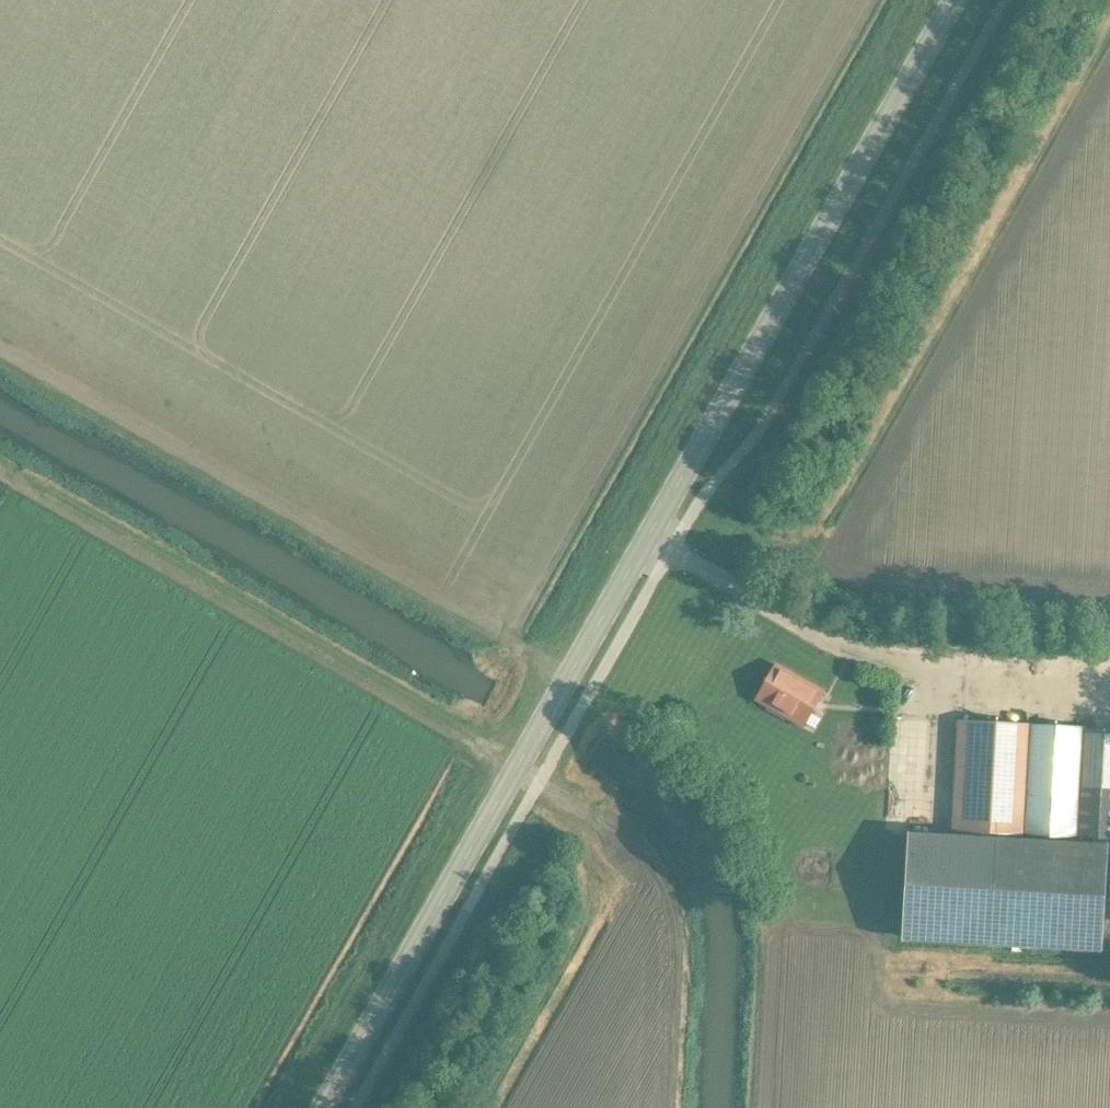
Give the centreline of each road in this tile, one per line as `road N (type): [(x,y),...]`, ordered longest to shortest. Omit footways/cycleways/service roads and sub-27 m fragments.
road 1 (tertiary): [(332,1107),(517,765),(952,0)]

